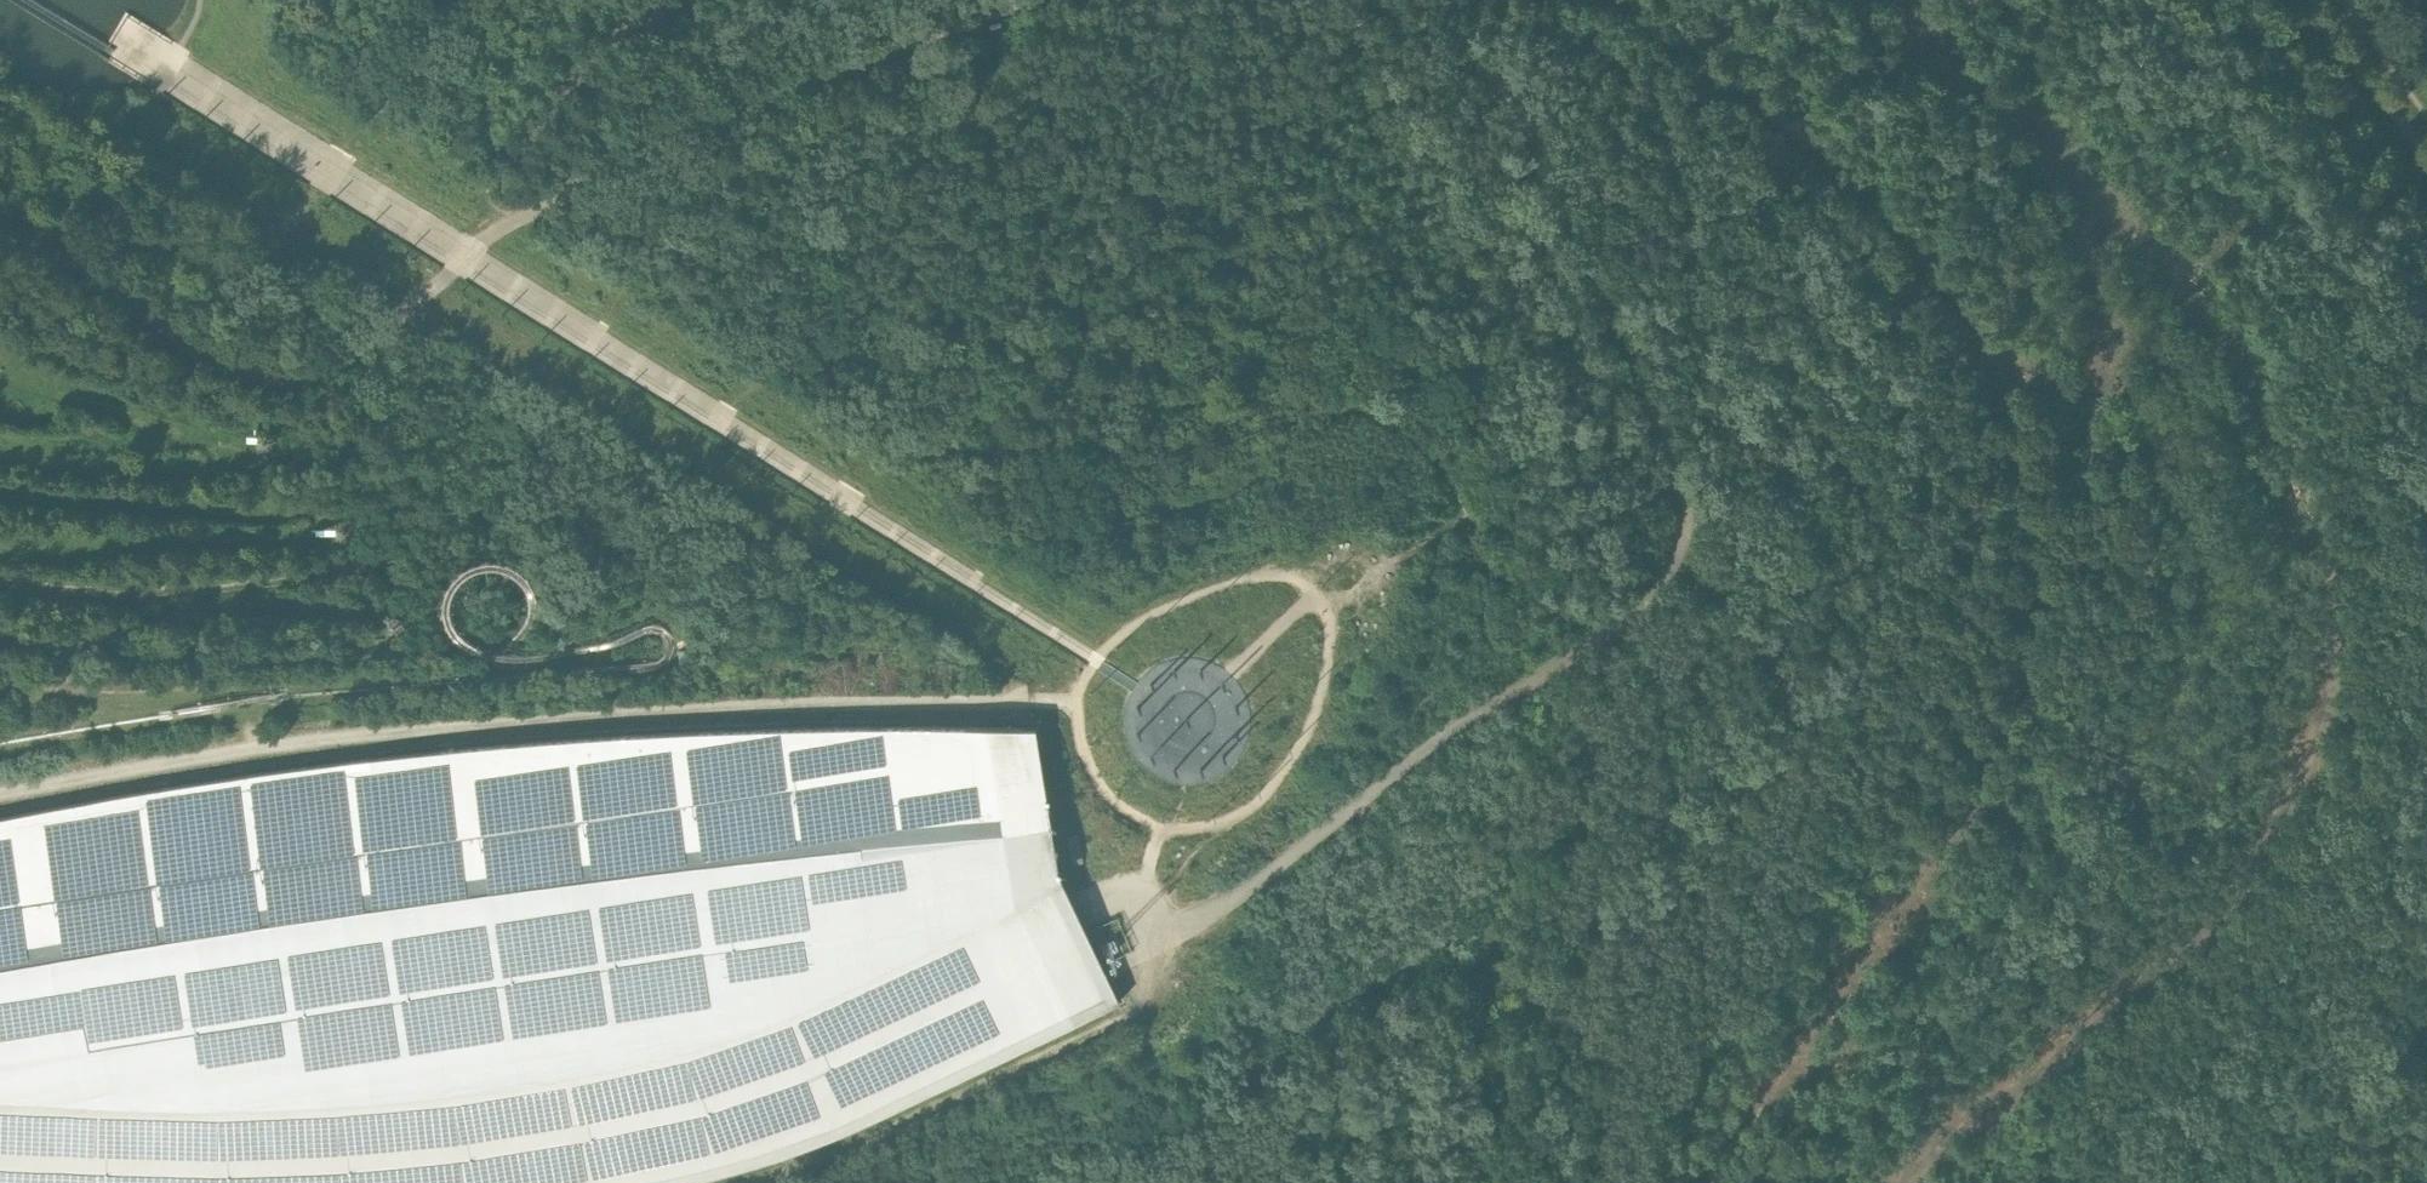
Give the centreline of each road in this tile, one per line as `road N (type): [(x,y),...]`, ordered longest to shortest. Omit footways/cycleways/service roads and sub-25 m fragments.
road 1 (track): [(429,285),(435,325),(427,345),(394,405),(360,440),(259,468),(145,475),(0,458)]
road 2 (track): [(0,579),(220,585),(330,573),(431,543),(463,520)]

